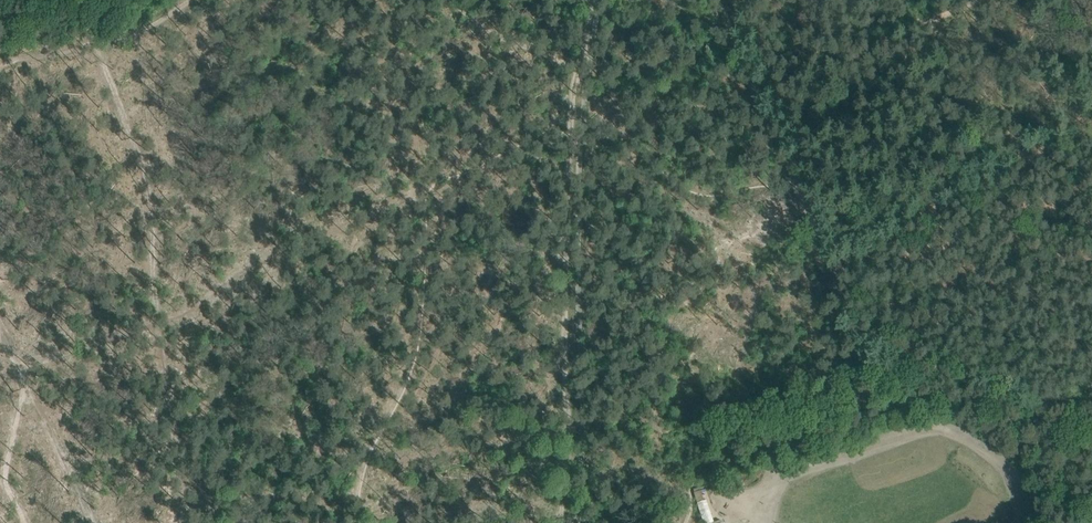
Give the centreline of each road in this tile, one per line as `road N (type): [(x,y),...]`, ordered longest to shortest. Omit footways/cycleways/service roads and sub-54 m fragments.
road 1 (track): [(566,522),(574,143)]
road 2 (track): [(574,143),(590,0)]

